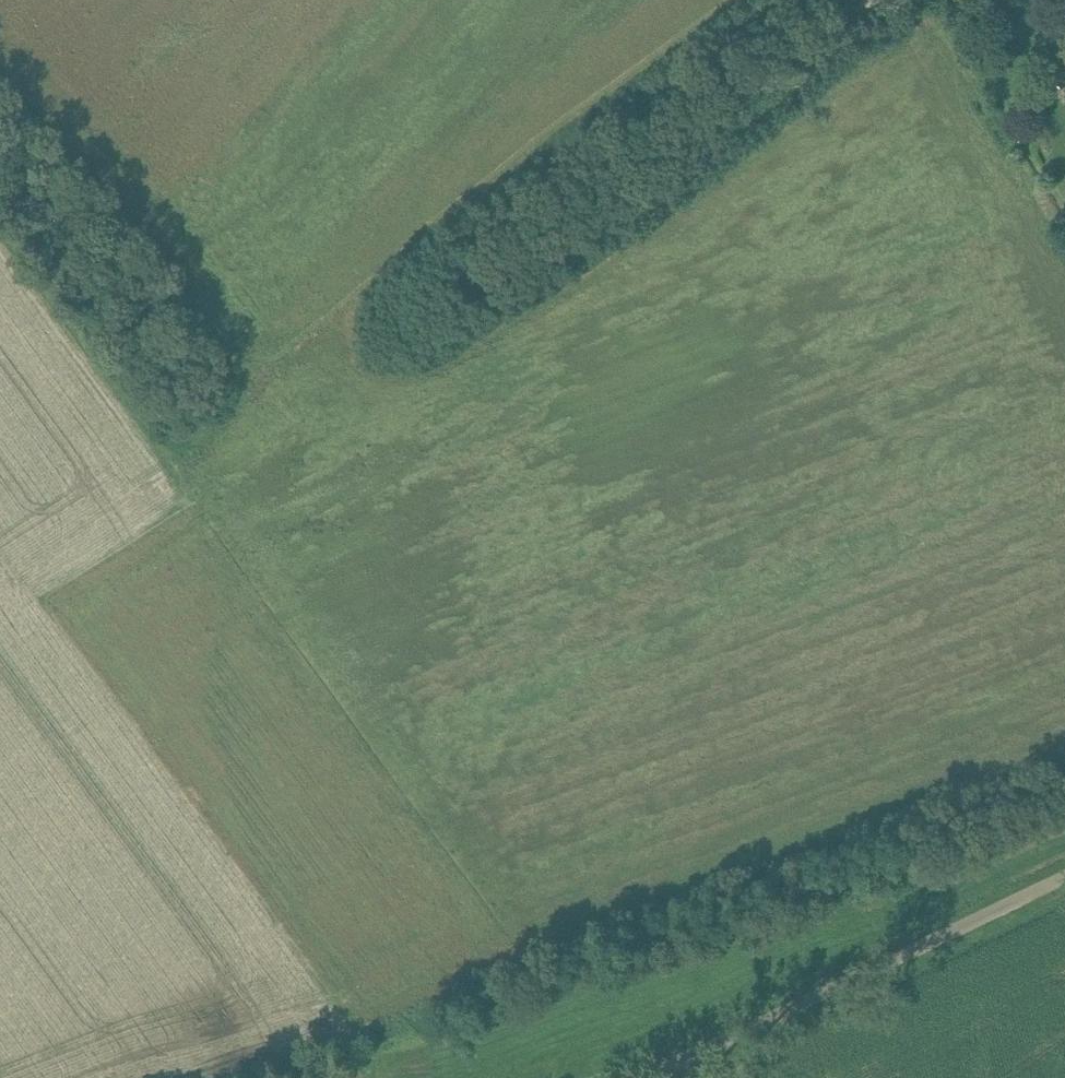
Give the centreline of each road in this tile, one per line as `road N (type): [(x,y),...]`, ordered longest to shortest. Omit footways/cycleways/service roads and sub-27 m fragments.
road 1 (unclassified): [(645,1077),(1064,877)]

